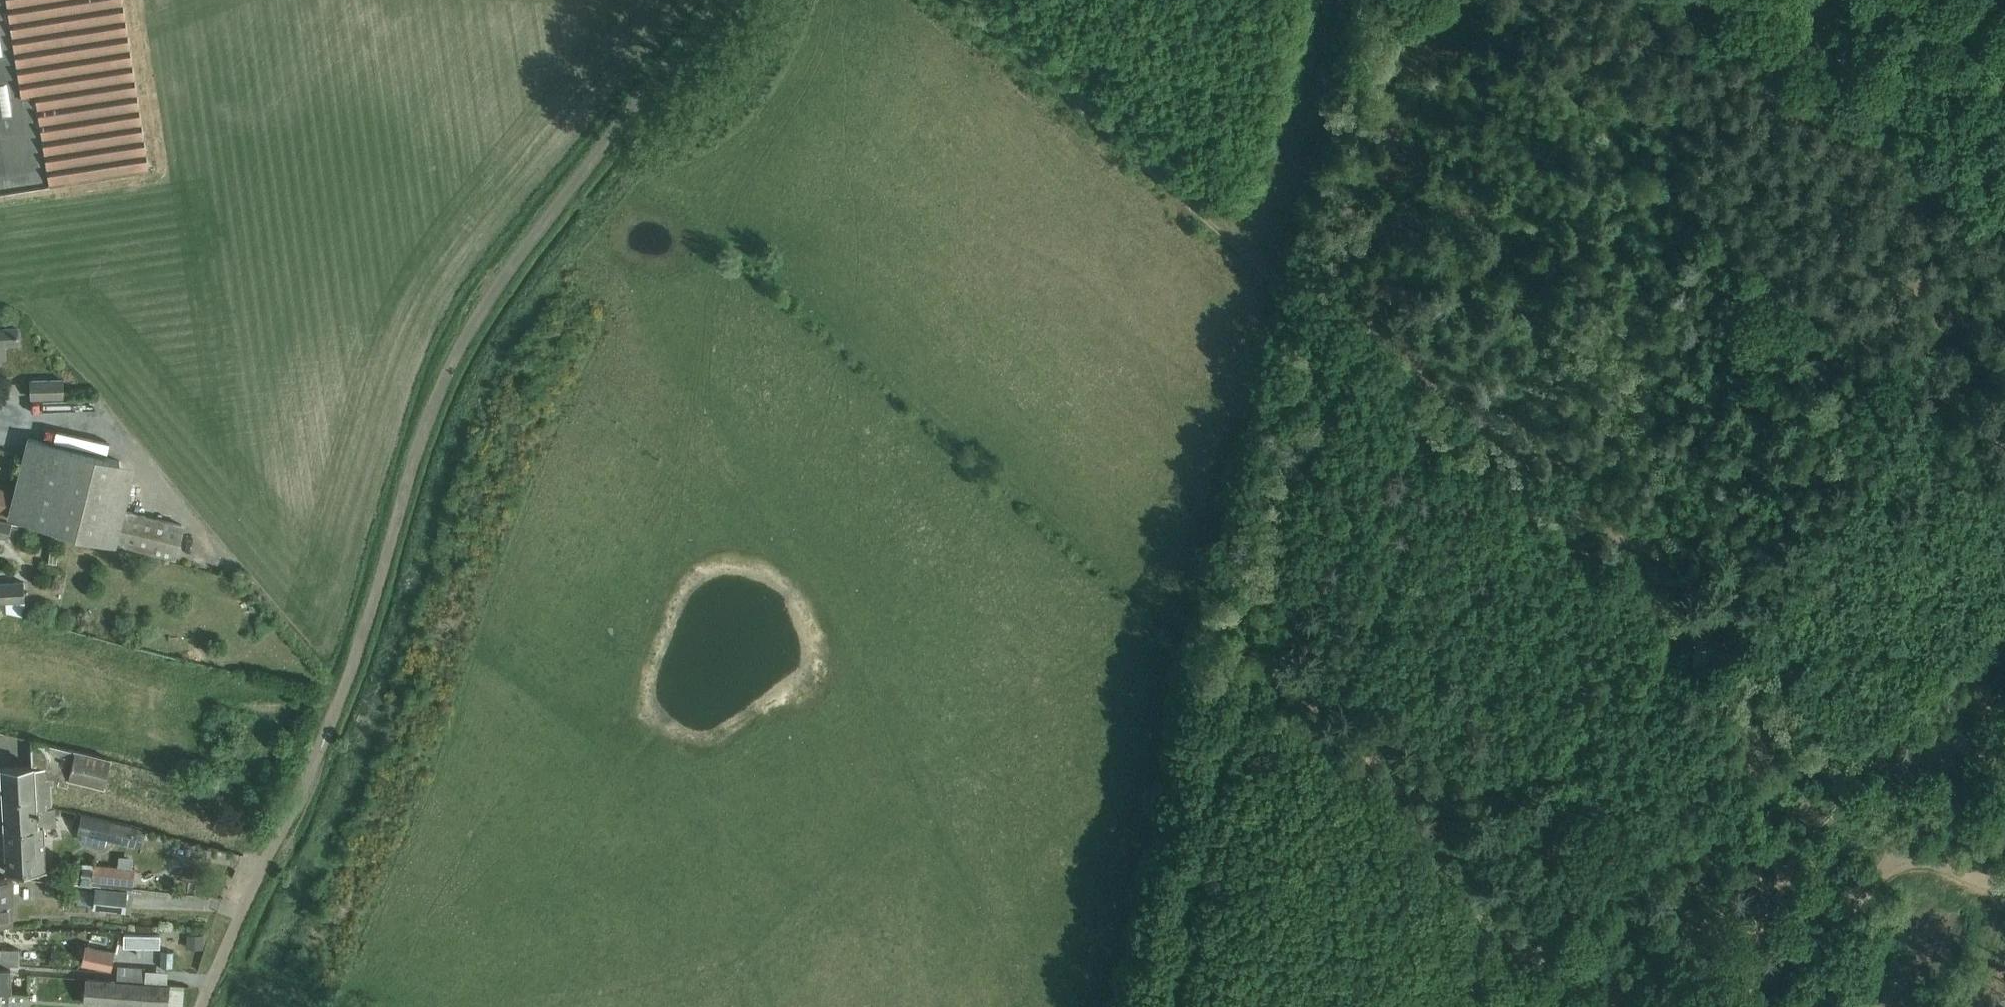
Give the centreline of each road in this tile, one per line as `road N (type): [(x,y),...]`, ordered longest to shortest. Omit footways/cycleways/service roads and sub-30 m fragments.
road 1 (track): [(728,0),(525,245),(455,353),(349,675),(202,1006)]

